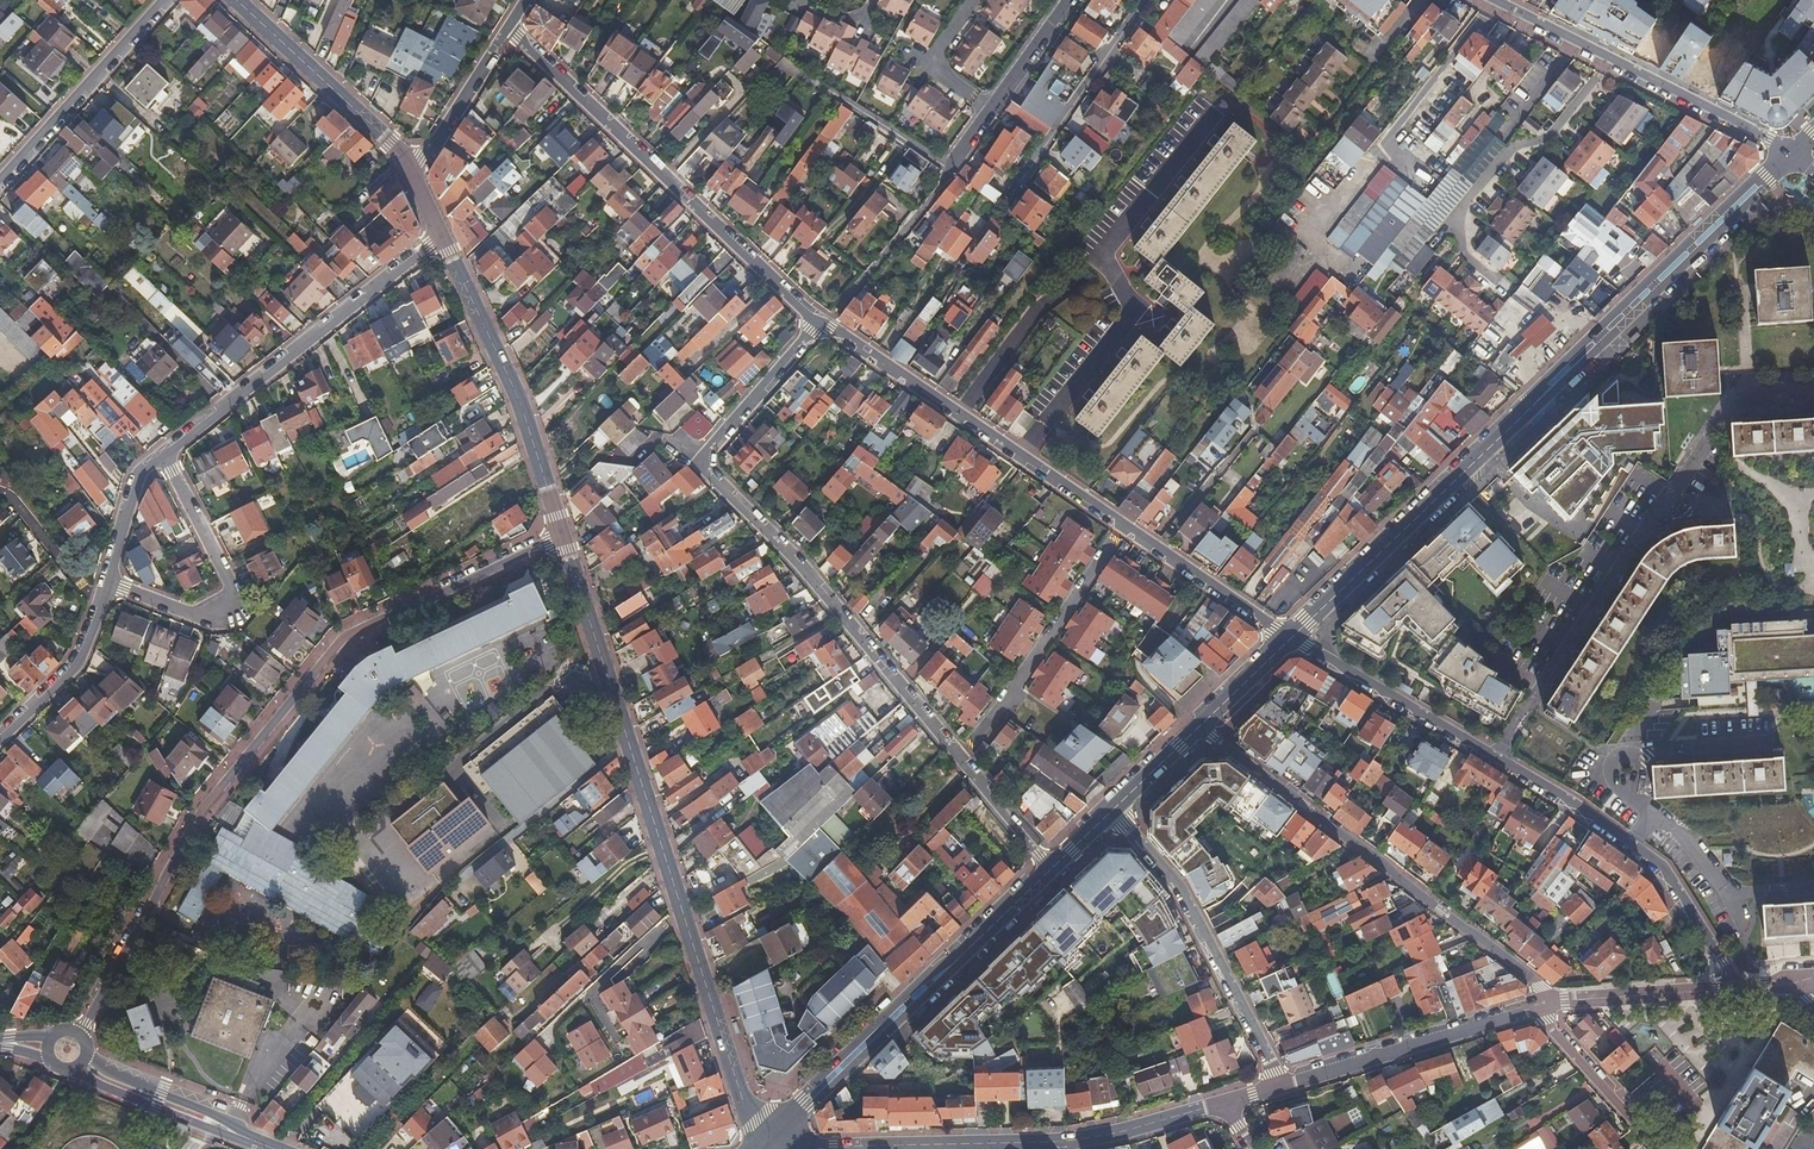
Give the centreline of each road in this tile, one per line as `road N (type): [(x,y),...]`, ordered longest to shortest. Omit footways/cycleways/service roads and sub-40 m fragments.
road 1 (residential): [(563,538),(346,637),(199,815),(79,1034)]
road 2 (secondary): [(1290,639),(1789,153)]
road 3 (residential): [(563,538),(742,1101),(774,1135)]
road 4 (residential): [(820,319),(699,464),(790,557),(960,762)]
road 5 (residential): [(1546,1004),(1540,988),(1200,727)]
road 6 (residential): [(820,319),(508,28)]
road 7 (residential): [(1290,639),(1494,758),(1627,847)]
road 8 (secondary): [(774,1135),(1051,870)]
road 9 (residential): [(1122,524),(820,319)]
road 10 (residential): [(164,457),(443,239)]
road 11 (tertiary): [(1488,0),(1789,153)]
road 12 (residential): [(1114,810),(1176,883),(1280,1087)]
road 13 (residential): [(443,239),(518,398),(563,538)]
road 14 (residential): [(108,584),(195,616),(220,617),(229,608),(224,570),(164,457)]
road 15 (residential): [(1122,524),(960,762)]
road 16 (residential): [(780,1148),(1059,1143)]
road 17 (residential): [(1280,1087),(1546,1004)]
road 18 (residential): [(1143,0),(998,209)]
road 19 (residential): [(164,0),(0,179)]
road 20 (residential): [(236,0),(410,169)]
road 21 (residential): [(1290,639),(1122,524)]
road 22 (residential): [(0,741),(78,667),(108,584)]
road 23 (residential): [(1546,1004),(1737,989)]
road 24 (residential): [(1662,1148),(1554,1032),(1546,1004)]
road 25 (residential): [(73,1067),(244,1137)]
road 26 (residential): [(1627,847),(1657,868),(1737,989)]
road 27 (residential): [(244,1137),(221,1118),(111,1074),(85,1055)]
road 28 (residential): [(410,169),(508,28)]
road 29 (residential): [(1059,1143),(1225,1104)]
road 30 (residential): [(950,167),(821,88)]
road 31 (residential): [(1767,740),(1664,749),(1628,769)]
road 32 (residential): [(108,584),(139,476),(164,457)]
road 33 (residential): [(960,762),(1051,870)]
road 34 (residential): [(1068,0),(990,109)]
road 35 (secondary): [(1200,727),(1290,639)]

